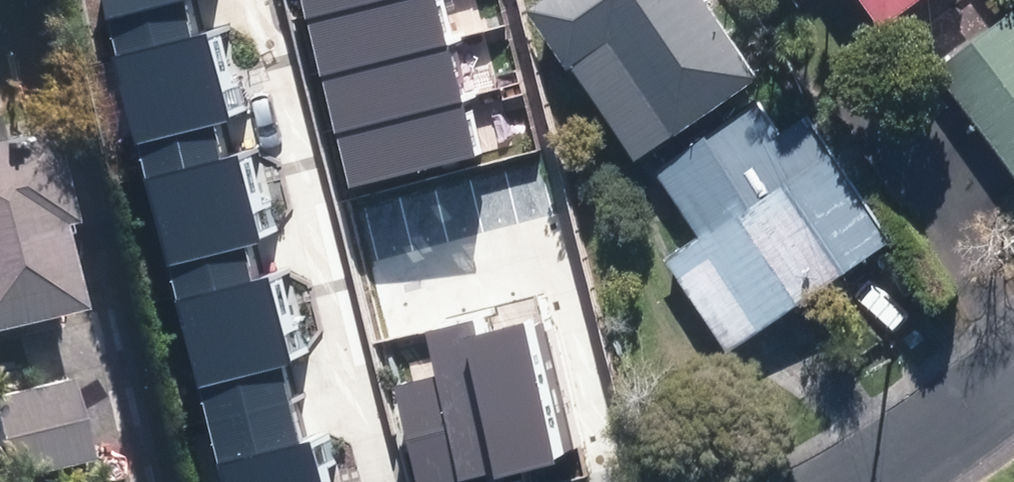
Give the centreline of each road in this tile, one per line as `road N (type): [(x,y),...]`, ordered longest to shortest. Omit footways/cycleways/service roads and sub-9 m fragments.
road 1 (residential): [(1013,385),(852,481)]

